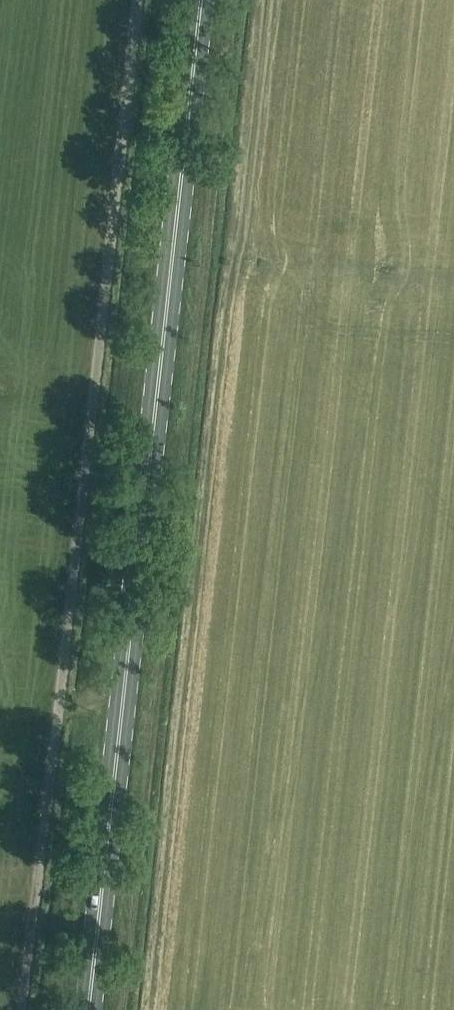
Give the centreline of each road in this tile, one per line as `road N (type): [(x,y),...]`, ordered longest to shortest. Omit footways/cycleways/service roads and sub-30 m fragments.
road 1 (track): [(137,0),(22,1009)]
road 2 (primary): [(201,0),(88,1009)]

